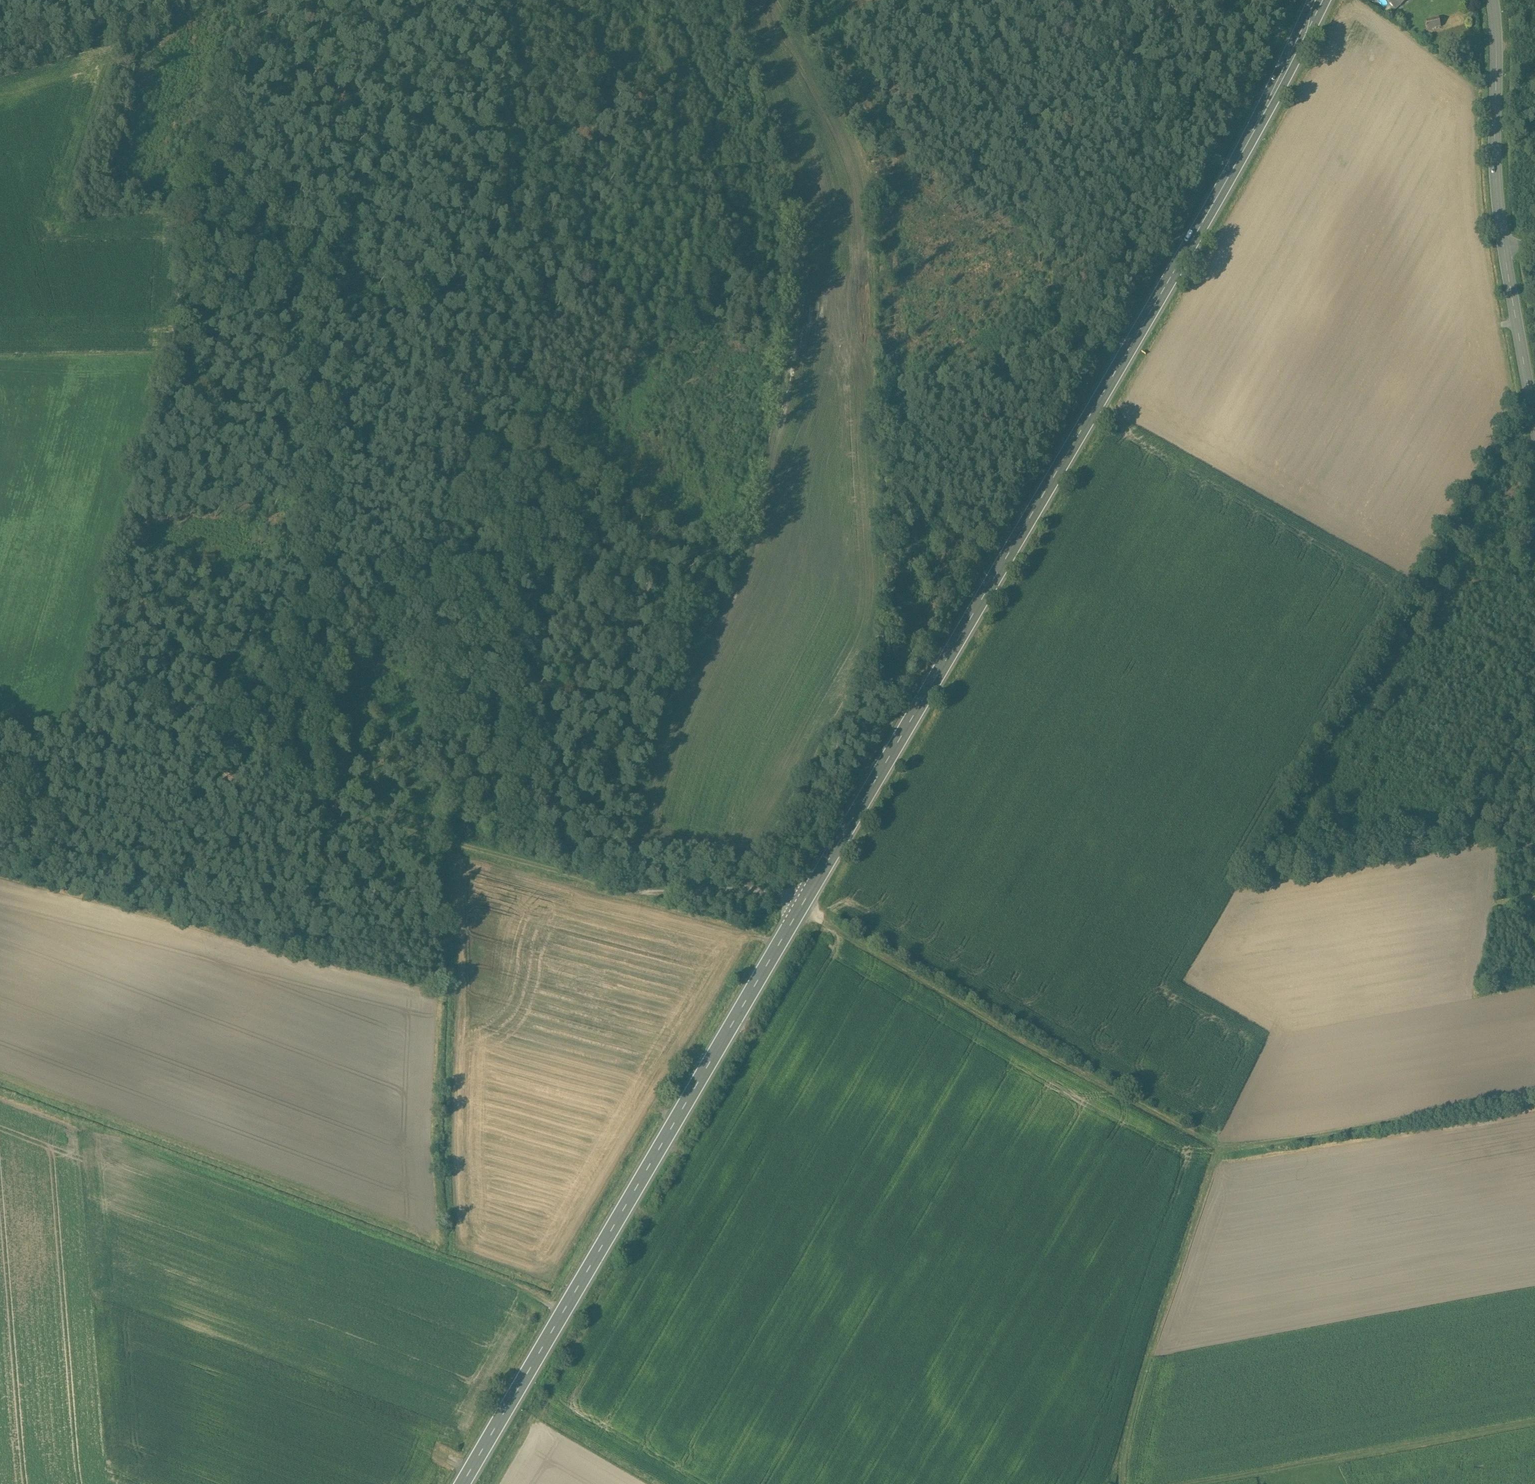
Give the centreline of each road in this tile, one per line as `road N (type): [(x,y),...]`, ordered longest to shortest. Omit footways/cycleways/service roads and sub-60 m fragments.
road 1 (secondary): [(1320,0),(1139,335),(465,1483)]
road 2 (track): [(742,887),(802,906),(1221,1147),(1534,1095)]
road 3 (track): [(0,724),(622,886),(742,887)]
road 4 (track): [(329,0),(332,486)]
road 5 (track): [(1221,1147),(1152,1347),(1121,1458),(1122,1483)]
road 6 (track): [(1191,1483),(1534,1418)]
road 7 (track): [(333,809),(332,486)]
road 8 (tertiary): [(1492,0),(1503,245)]
road 9 (tertiary): [(1503,245),(1534,425)]

